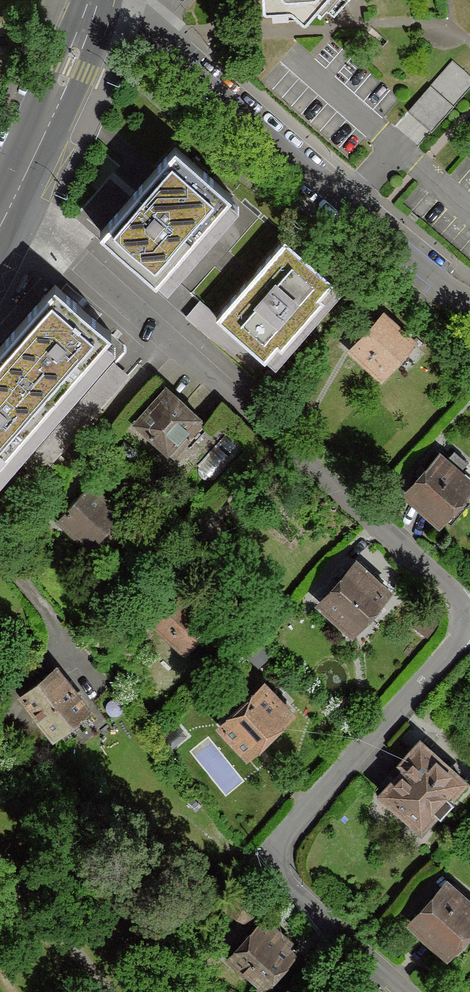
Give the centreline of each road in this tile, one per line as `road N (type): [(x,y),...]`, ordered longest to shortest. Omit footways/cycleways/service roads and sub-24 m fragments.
road 1 (residential): [(9,204),(78,255),(469,607)]
road 2 (residential): [(469,634),(276,847),(278,868),(301,897),(407,991)]
road 3 (residential): [(469,302),(347,208),(131,19)]
road 4 (tertiary): [(9,204),(97,0)]

